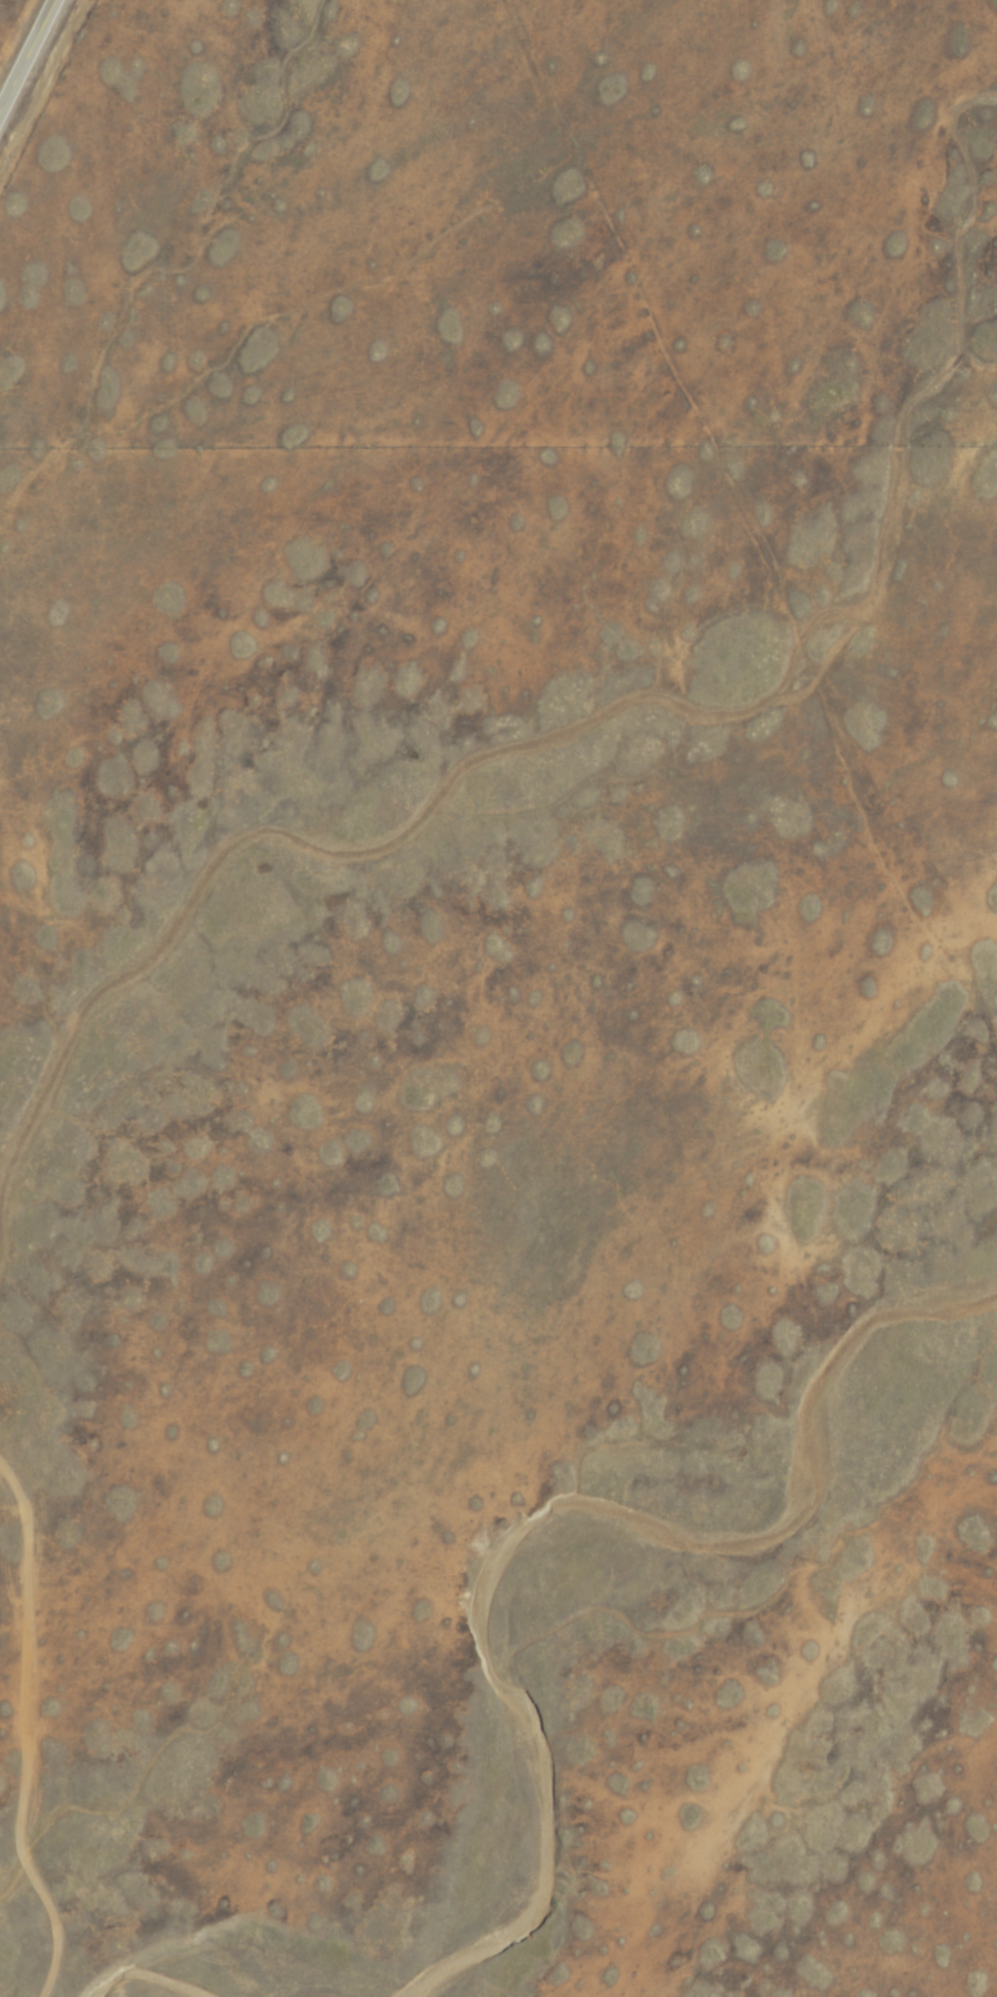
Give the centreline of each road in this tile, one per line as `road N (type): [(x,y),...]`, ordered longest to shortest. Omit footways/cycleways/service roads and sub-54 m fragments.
road 1 (track): [(42,1996),(53,1964),(52,1925),(20,1833),(30,1693),(22,1521),(0,1471)]

